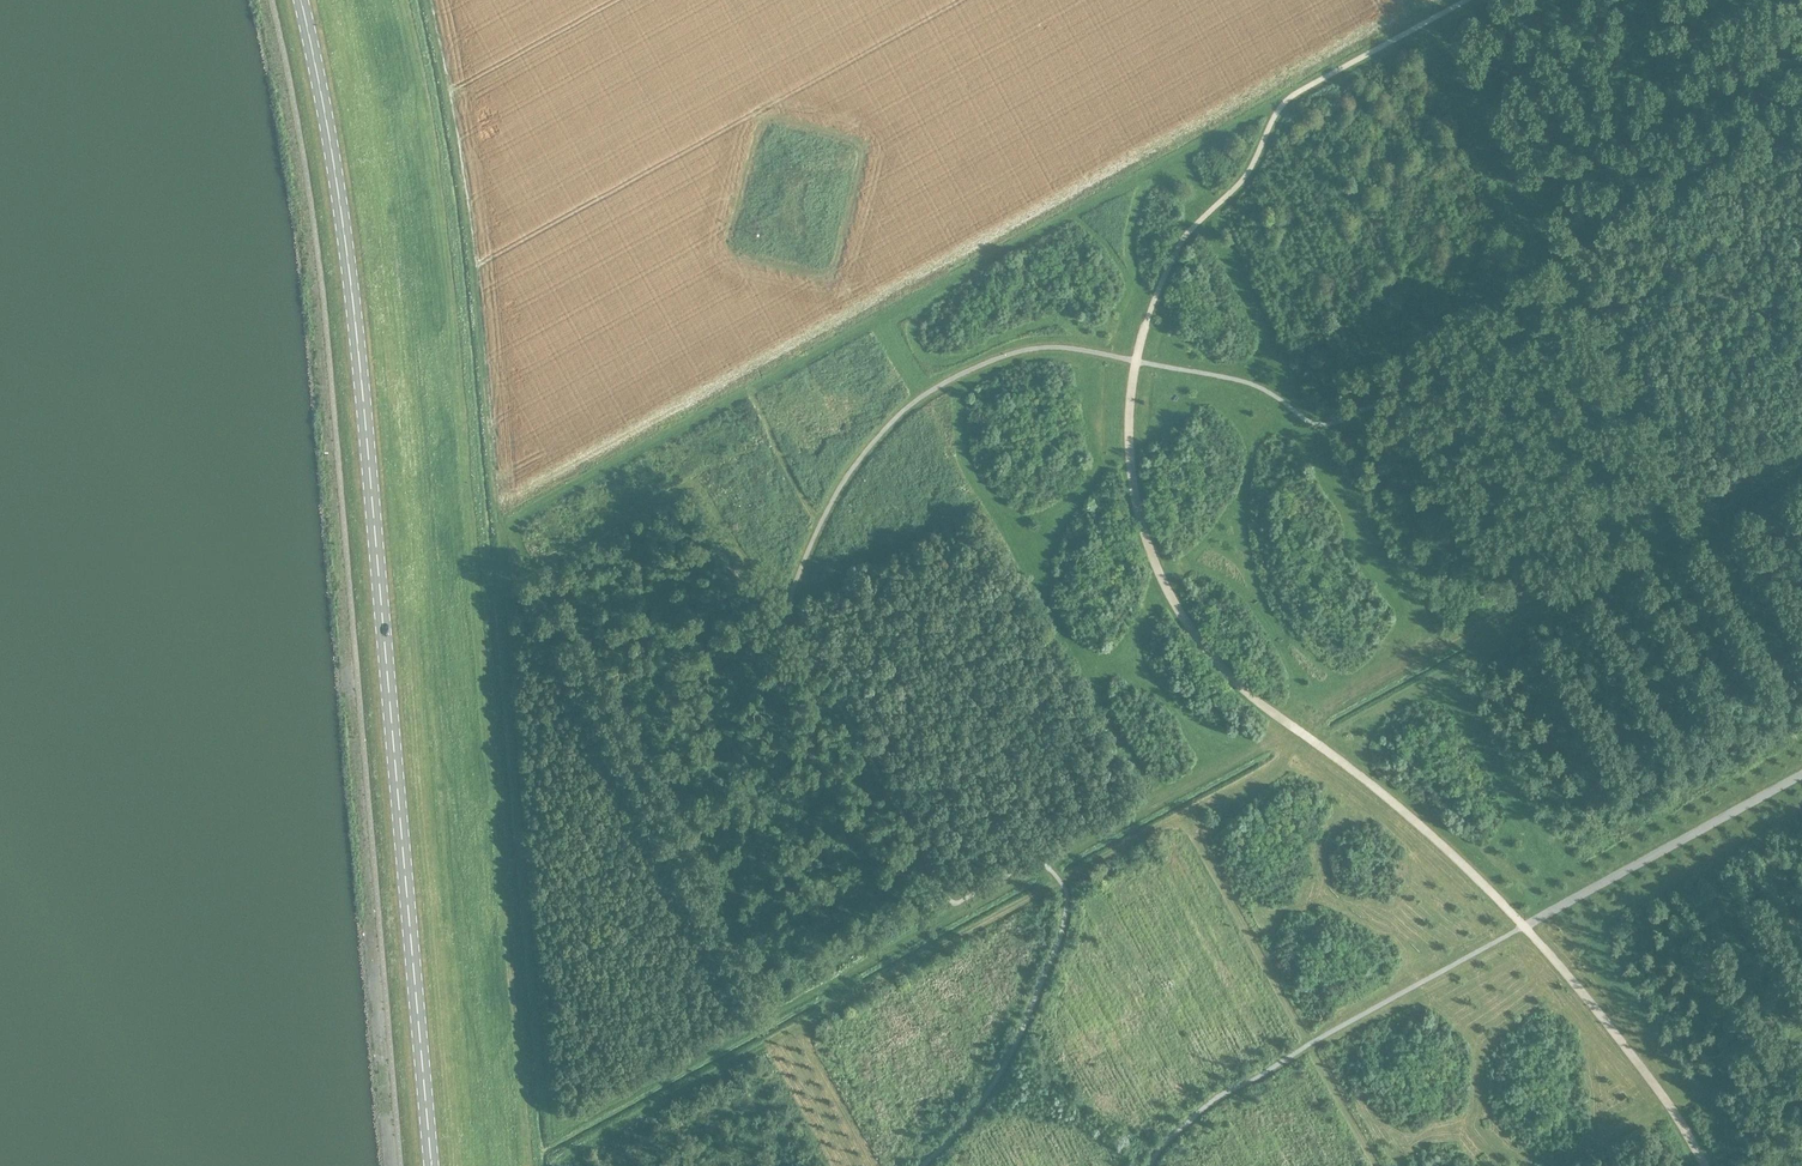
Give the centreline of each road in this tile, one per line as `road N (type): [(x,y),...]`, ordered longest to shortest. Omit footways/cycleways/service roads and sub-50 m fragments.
road 1 (secondary): [(428,1165),(345,257),(298,0)]
road 2 (track): [(1801,477),(1336,731),(1299,732),(1274,768),(1195,814),(1196,837),(1375,1165)]
road 3 (track): [(1558,1165),(1801,1029)]

